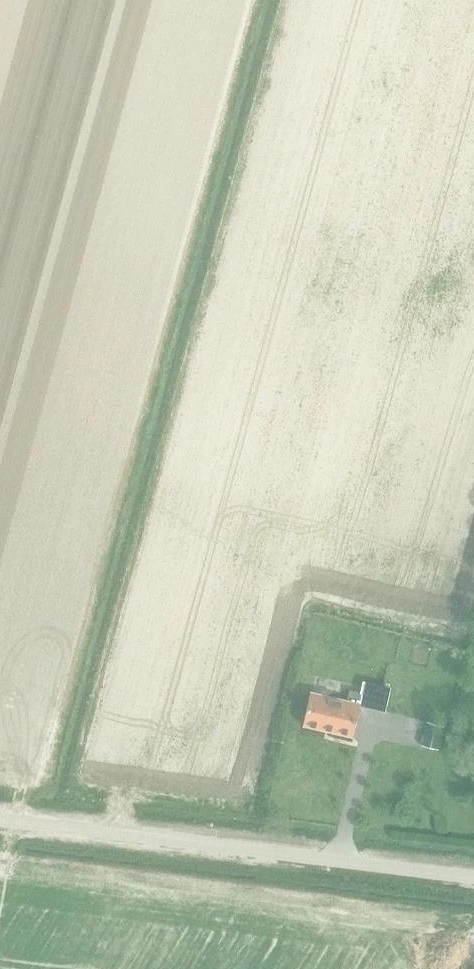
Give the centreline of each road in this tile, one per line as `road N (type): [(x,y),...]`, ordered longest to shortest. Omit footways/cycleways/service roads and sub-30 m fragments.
road 1 (unclassified): [(473,878),(0,817)]

